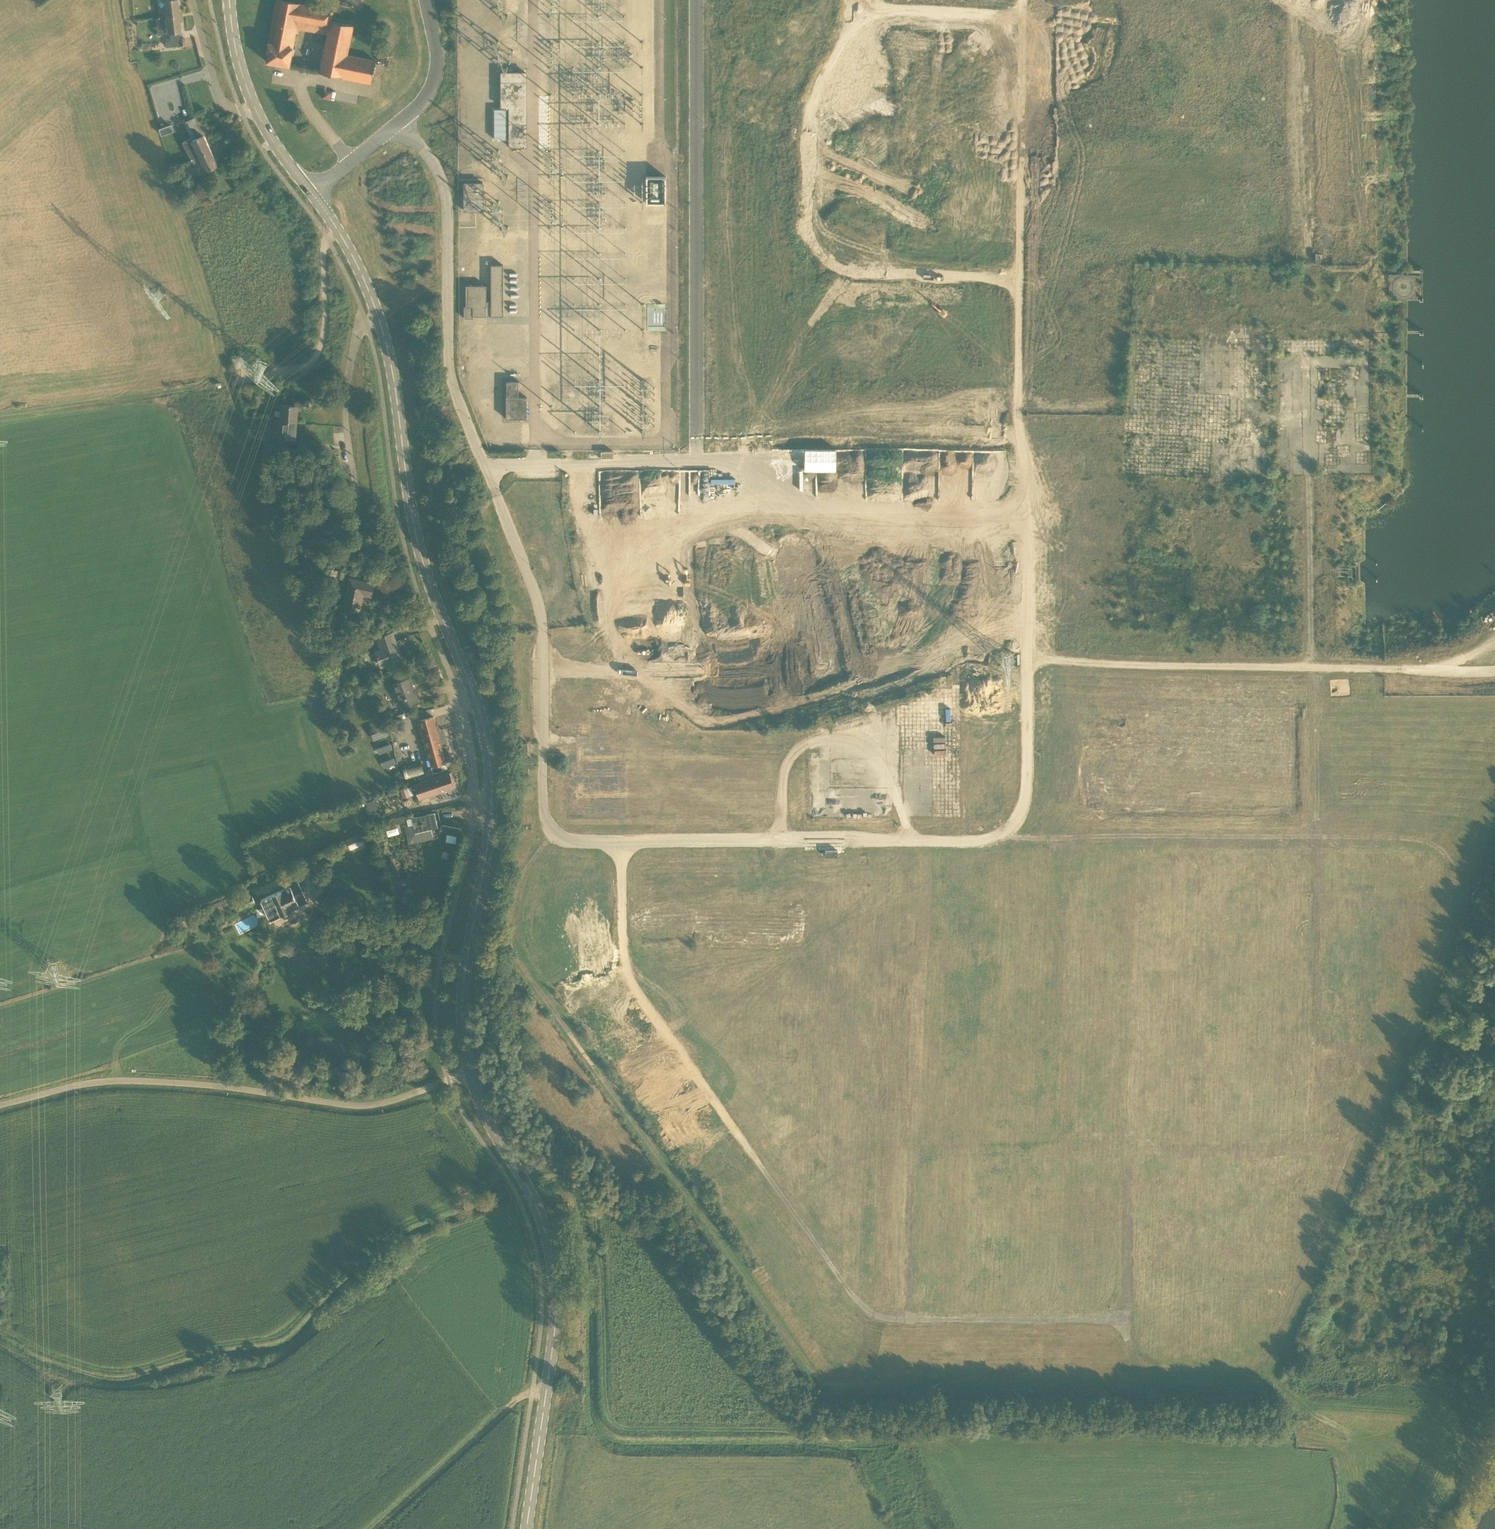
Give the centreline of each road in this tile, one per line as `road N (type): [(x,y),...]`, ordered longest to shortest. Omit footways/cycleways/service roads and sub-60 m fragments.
road 1 (unclassified): [(561,840),(981,843),(1003,840),(1023,817),(1020,504),(770,511),(761,460),(697,462)]
road 2 (secondary): [(471,1072),(464,978),(490,825),(486,739),(422,556),(378,317),(338,230),(254,105)]
road 3 (track): [(623,841),(630,975),(866,1309),(911,1320),(1117,1316)]
road 4 (track): [(1399,1528),(1426,1486),(1433,1453),(1424,1429),(1401,1424),(1312,1419),(791,1430)]
road 5 (unclassified): [(471,1072),(381,1103),(117,1080),(0,1105)]
road 6 (secondary): [(528,1528),(556,1316),(554,1268),(545,1227),(471,1072)]
road 7 (track): [(1494,672),(1023,658)]
road 8 (track): [(0,415),(237,382)]
road 9 (track): [(370,1528),(502,1414),(547,1390)]
road 10 (residential): [(192,0),(221,101),(242,111),(254,105)]

